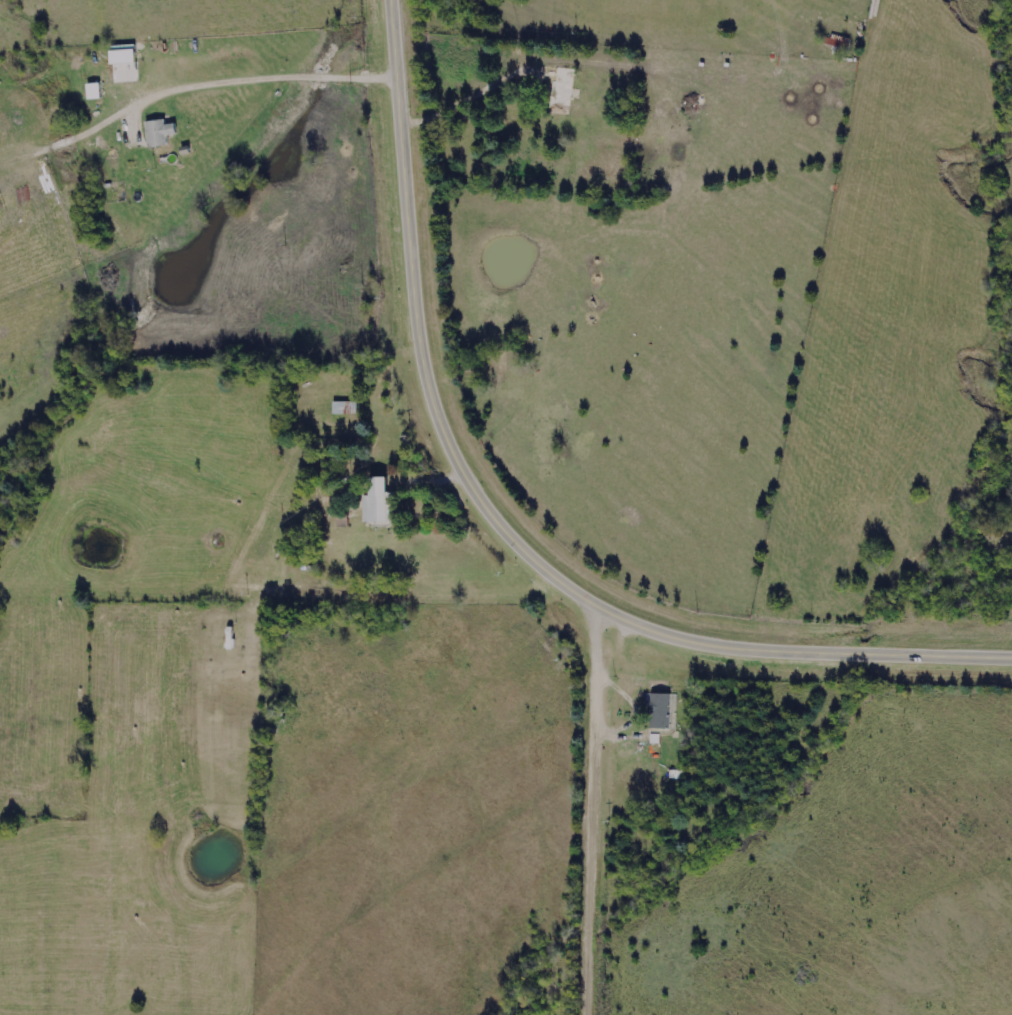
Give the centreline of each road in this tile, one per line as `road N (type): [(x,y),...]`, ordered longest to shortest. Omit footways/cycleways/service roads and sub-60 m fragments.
road 1 (tertiary): [(1011,653),(792,648),(680,636),(580,598),(501,528),(441,429),(422,368),(393,0)]
road 2 (residential): [(583,1014),(593,604)]
road 3 (residential): [(403,120),(514,67),(539,68)]

